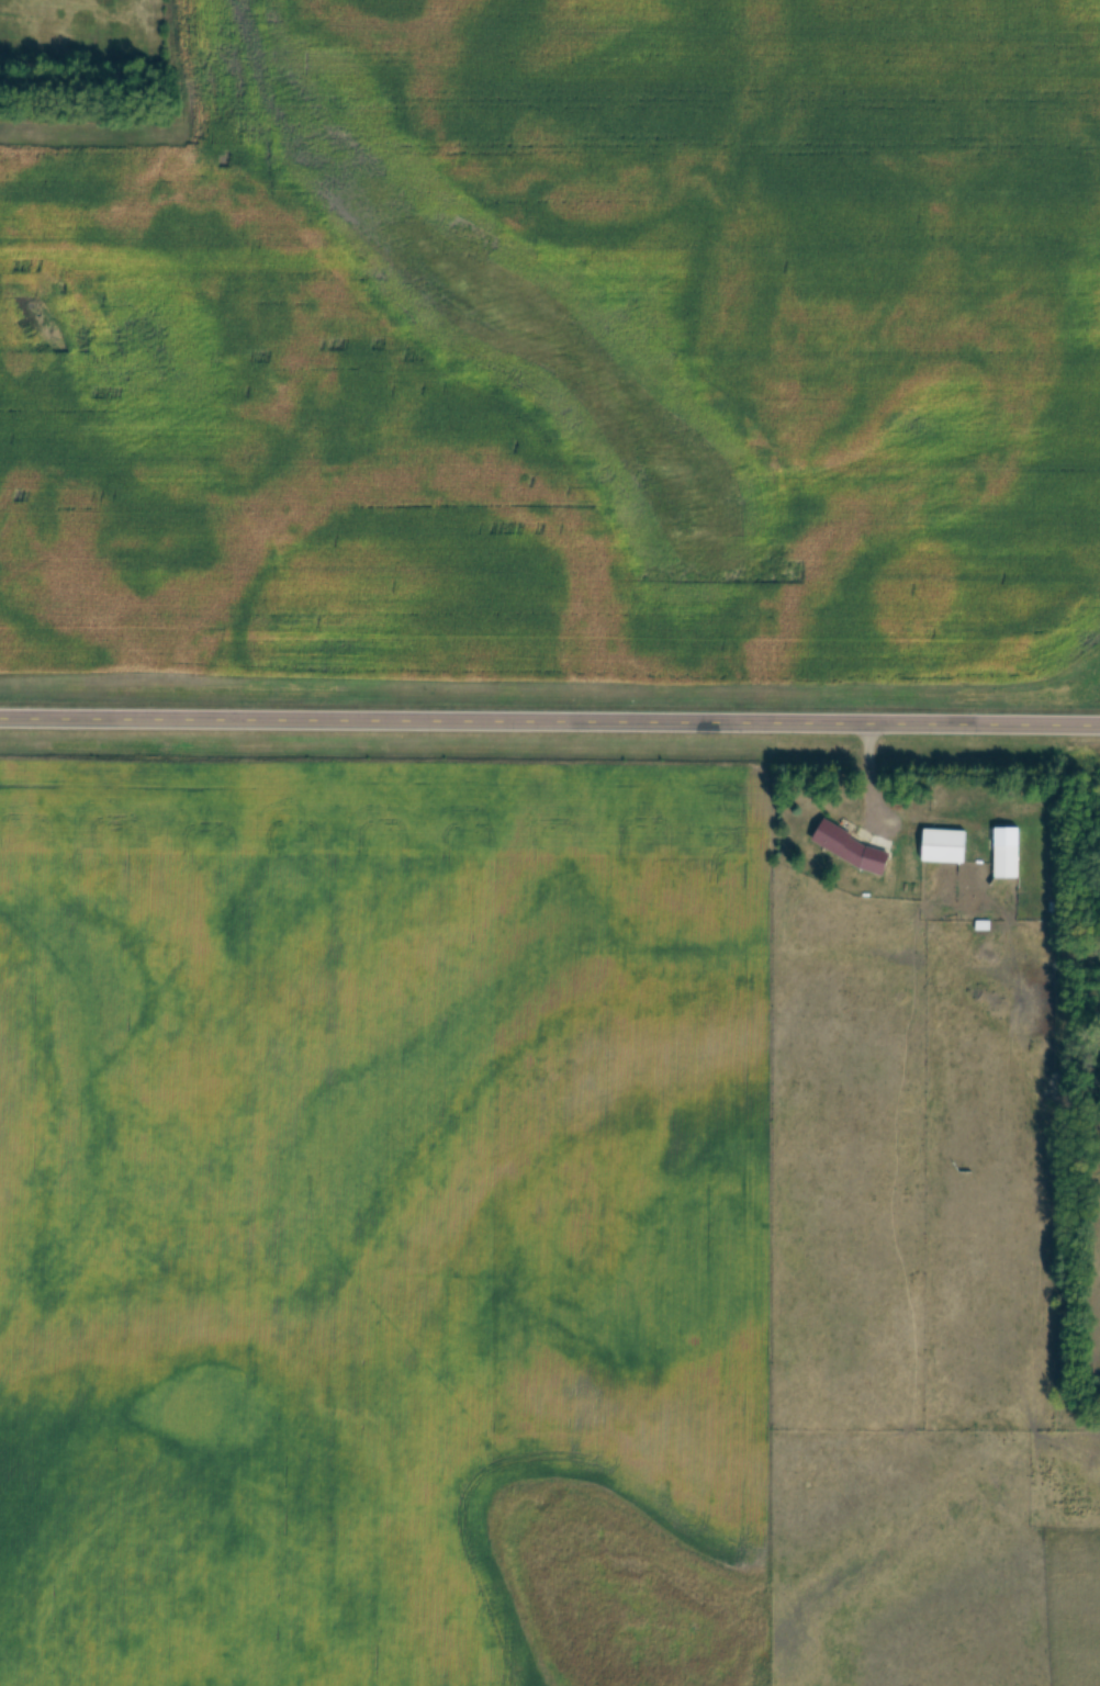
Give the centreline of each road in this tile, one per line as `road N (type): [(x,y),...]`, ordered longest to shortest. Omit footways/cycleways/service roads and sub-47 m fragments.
road 1 (tertiary): [(1099,726),(0,718)]

